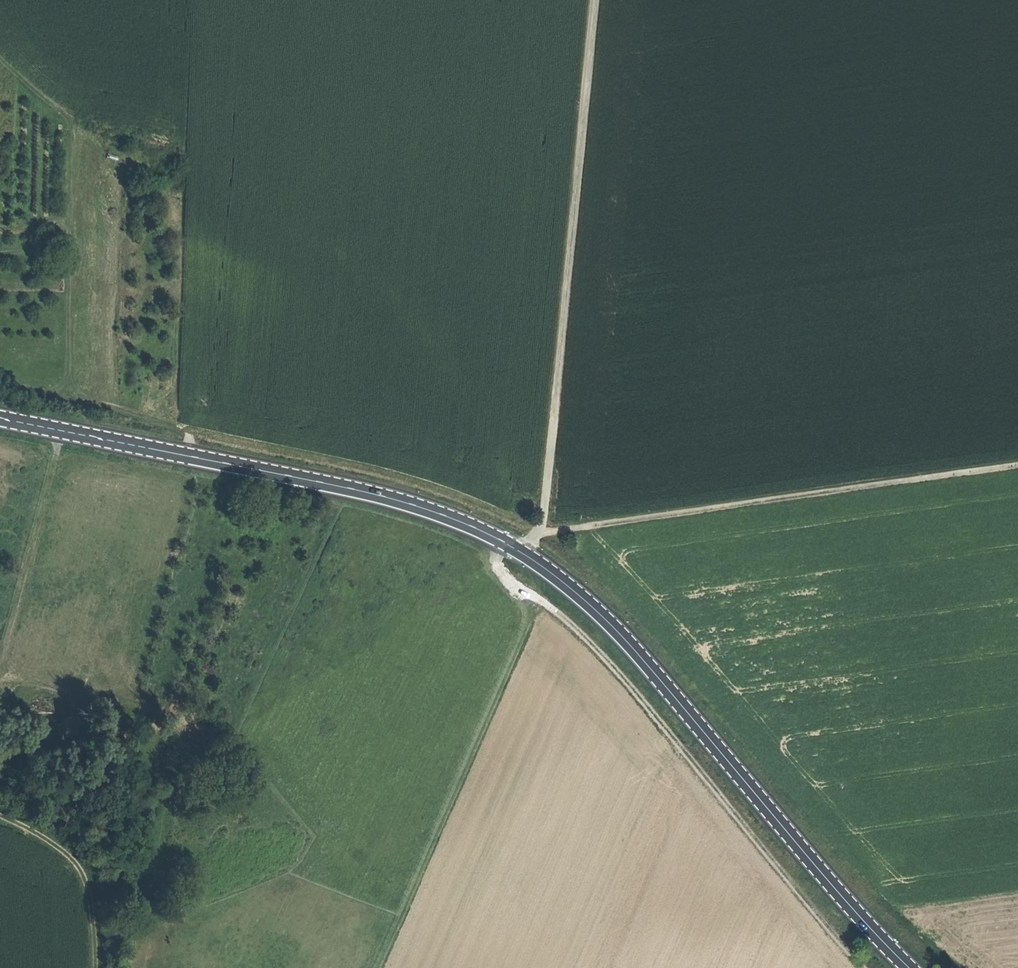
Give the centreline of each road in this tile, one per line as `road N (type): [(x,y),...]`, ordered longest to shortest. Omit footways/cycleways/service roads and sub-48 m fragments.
road 1 (secondary): [(911,967),(624,640),(522,552),(379,498),(0,421)]
road 2 (track): [(542,533),(593,0)]
road 3 (track): [(0,63),(73,124),(70,393),(186,429),(188,458)]
road 4 (track): [(522,552),(542,533),(1017,470)]
road 5 (track): [(386,967),(533,626),(533,607),(494,561),(500,542)]
road 6 (track): [(0,674),(62,433)]

